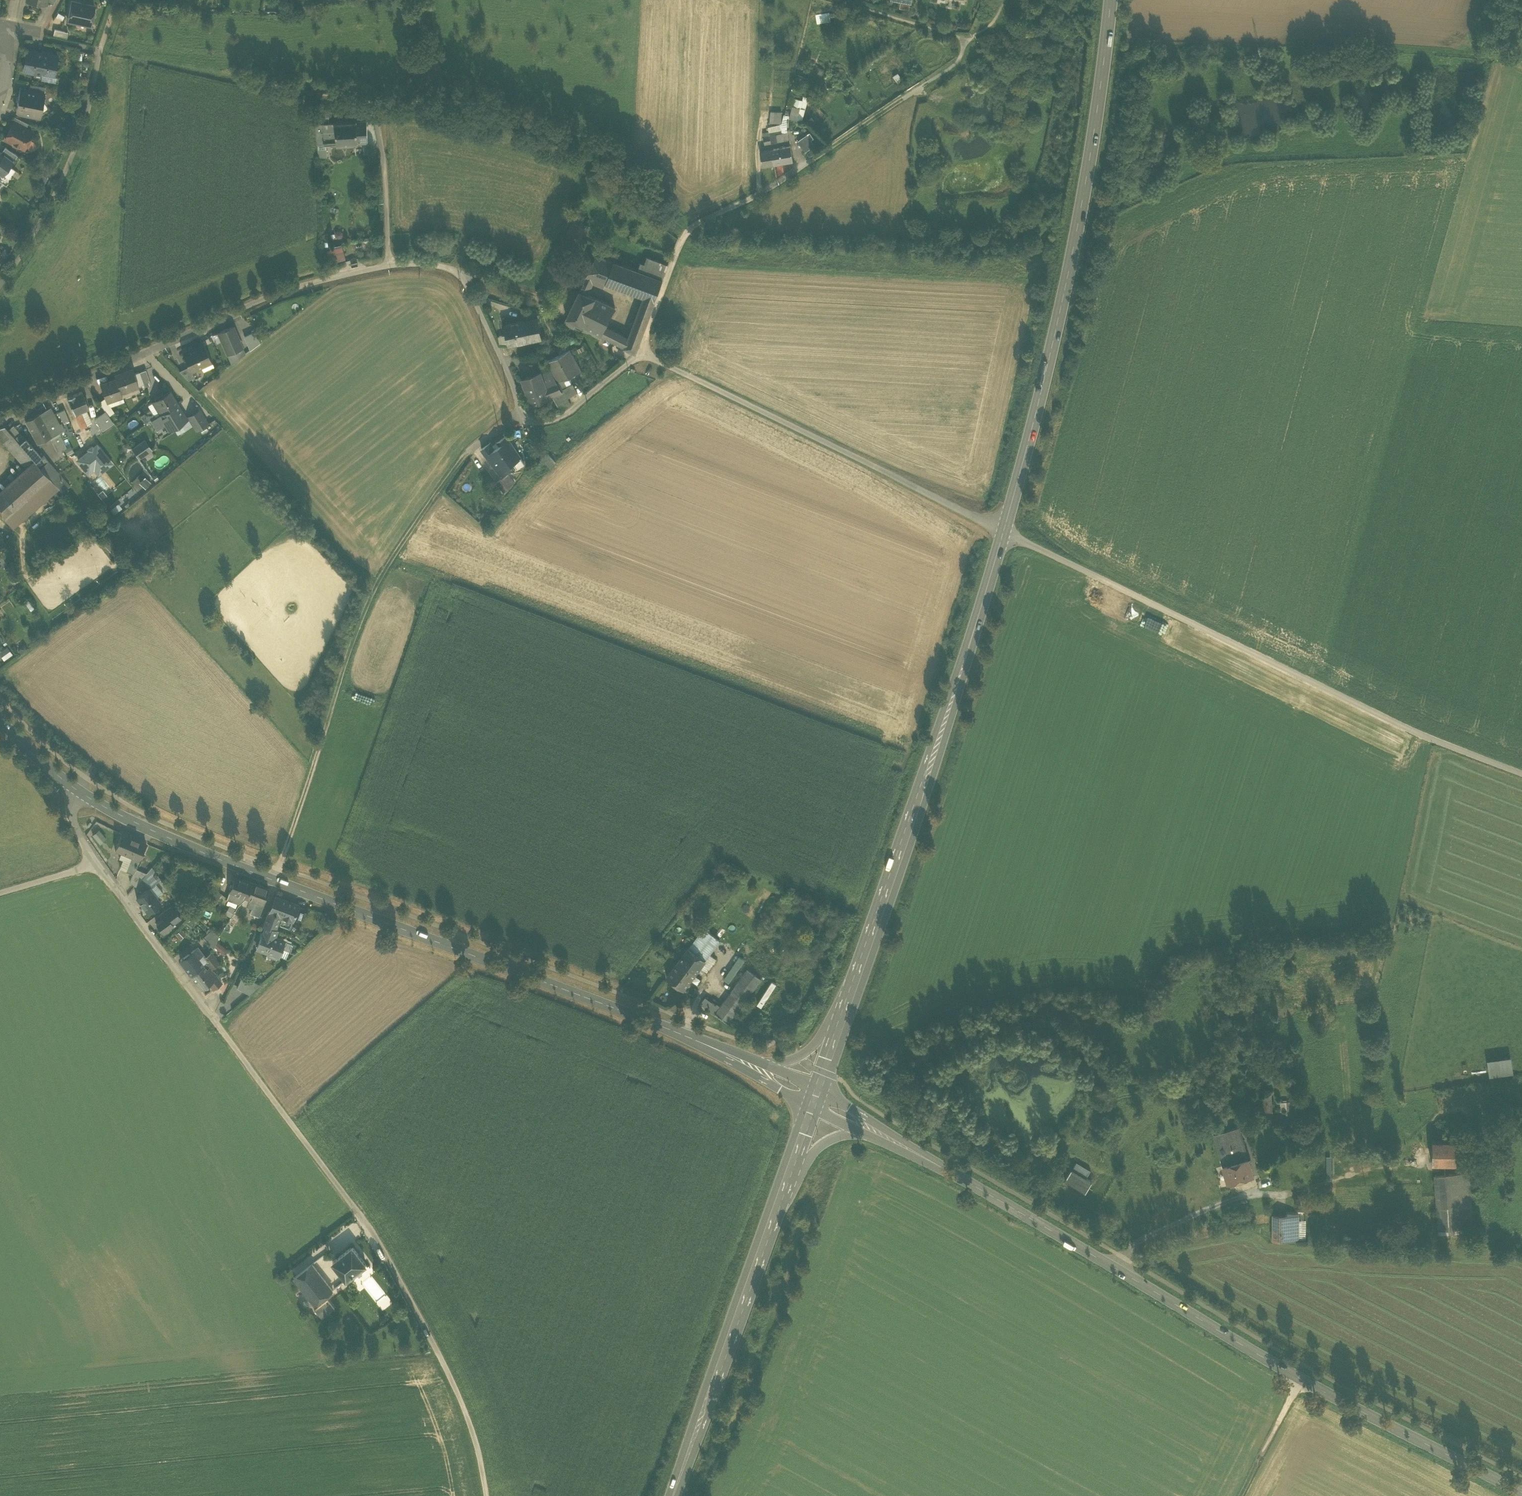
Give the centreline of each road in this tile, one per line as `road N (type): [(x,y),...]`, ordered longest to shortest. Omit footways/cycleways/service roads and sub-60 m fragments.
road 1 (secondary): [(1521,1492),(1301,1379),(877,1131)]
road 2 (tertiary): [(727,1053),(164,836),(76,790)]
road 3 (unclassified): [(76,790),(74,827),(365,1220),(430,1333)]
road 4 (track): [(1521,774),(1431,739),(1004,529)]
road 5 (primary): [(1110,0),(1074,246),(1004,529)]
road 6 (track): [(521,416),(463,453),(366,603),(275,880)]
road 7 (primary): [(1004,529),(851,985)]
road 8 (unclassified): [(649,357),(654,313),(694,225),(761,196),(959,60)]
road 9 (residential): [(0,420),(287,290),(405,263)]
road 10 (unclassified): [(1004,529),(649,357)]
road 11 (unclassified): [(649,357),(629,363),(561,419),(533,423),(521,416),(466,281),(434,265),(405,263)]
road 12 (primary): [(782,1193),(673,1495)]
road 13 (track): [(430,1333),(474,1429),(486,1495)]
road 14 (primary): [(851,985),(800,1056),(773,1062),(727,1053)]
road 15 (track): [(389,264),(382,106)]
road 16 (track): [(1241,1495),(1301,1379)]
road 17 (primary): [(782,1193),(829,1138),(877,1131)]

